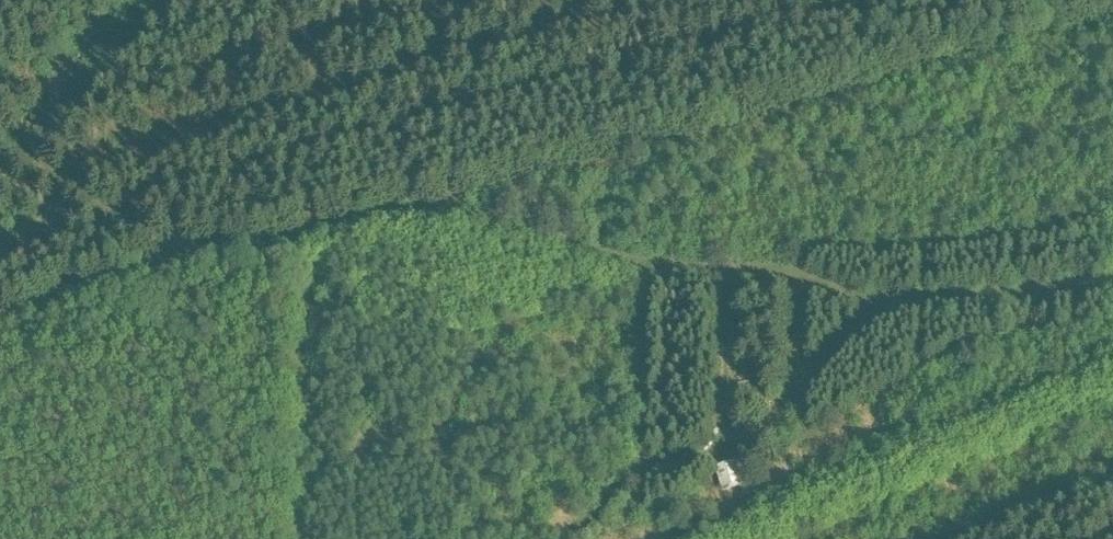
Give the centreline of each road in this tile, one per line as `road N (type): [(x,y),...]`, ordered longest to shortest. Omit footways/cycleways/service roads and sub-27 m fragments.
road 1 (track): [(191,269),(434,204),(611,256),(792,279),(891,302),(827,352),(761,430),(726,451)]
road 2 (track): [(0,320),(191,269),(53,171)]
road 3 (track): [(891,302),(1112,286)]
road 4 (track): [(726,451),(639,474),(569,538)]
road 5 (track): [(726,451),(733,271)]

